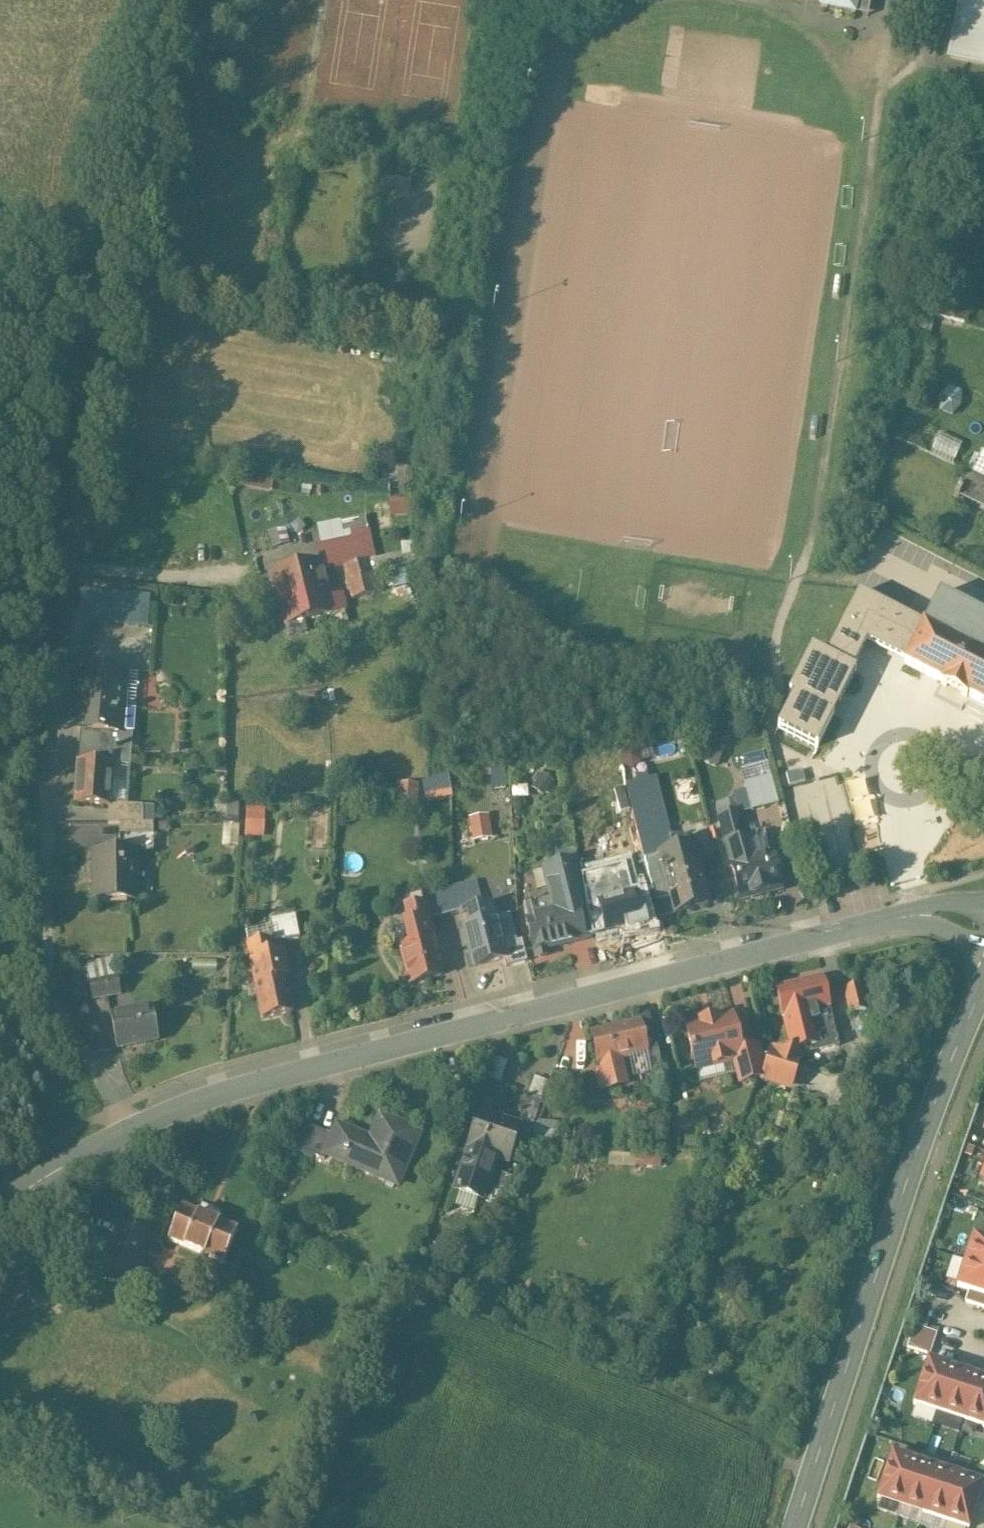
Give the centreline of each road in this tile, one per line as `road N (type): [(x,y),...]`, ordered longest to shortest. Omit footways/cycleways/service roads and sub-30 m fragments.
road 1 (unclassified): [(0,1219),(44,1181),(128,1130),(226,1092),(884,921),(932,915),(983,933)]
road 2 (secondary): [(796,1527),(927,1128),(983,986)]

